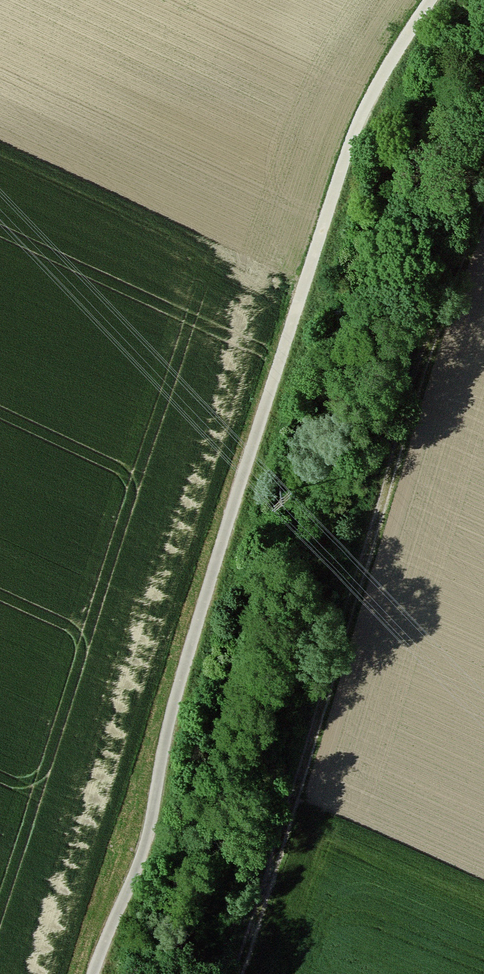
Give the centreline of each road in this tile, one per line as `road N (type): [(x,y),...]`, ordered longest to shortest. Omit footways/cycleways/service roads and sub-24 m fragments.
road 1 (track): [(432,0),(352,142),(182,673),(149,835),(93,973)]
road 2 (track): [(483,205),(238,973)]

